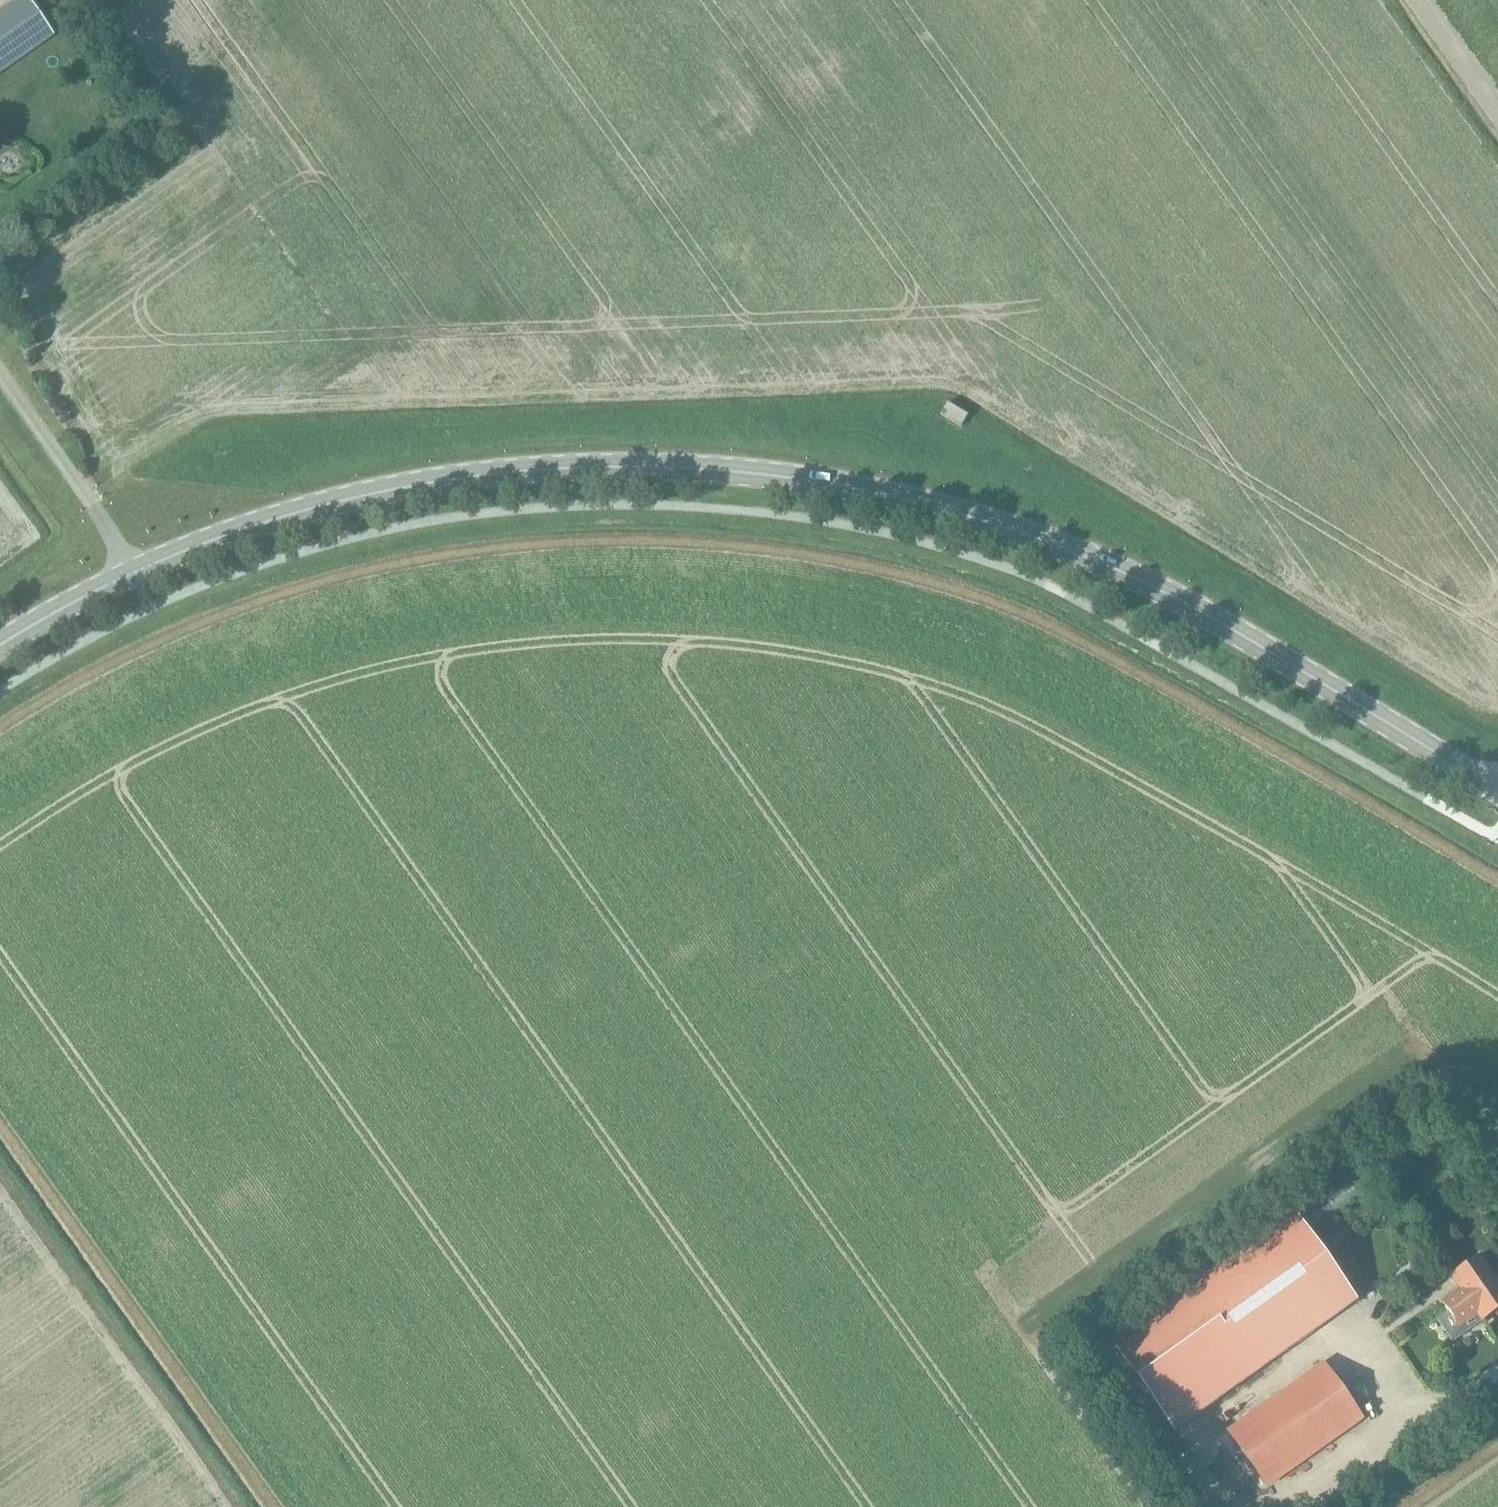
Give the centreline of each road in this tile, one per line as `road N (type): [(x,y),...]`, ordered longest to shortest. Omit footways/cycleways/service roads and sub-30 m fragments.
road 1 (secondary): [(0,651),(118,583),(281,522),(432,487),(596,470),(748,475),(908,501),(1048,543),(1185,606),(1497,791)]

